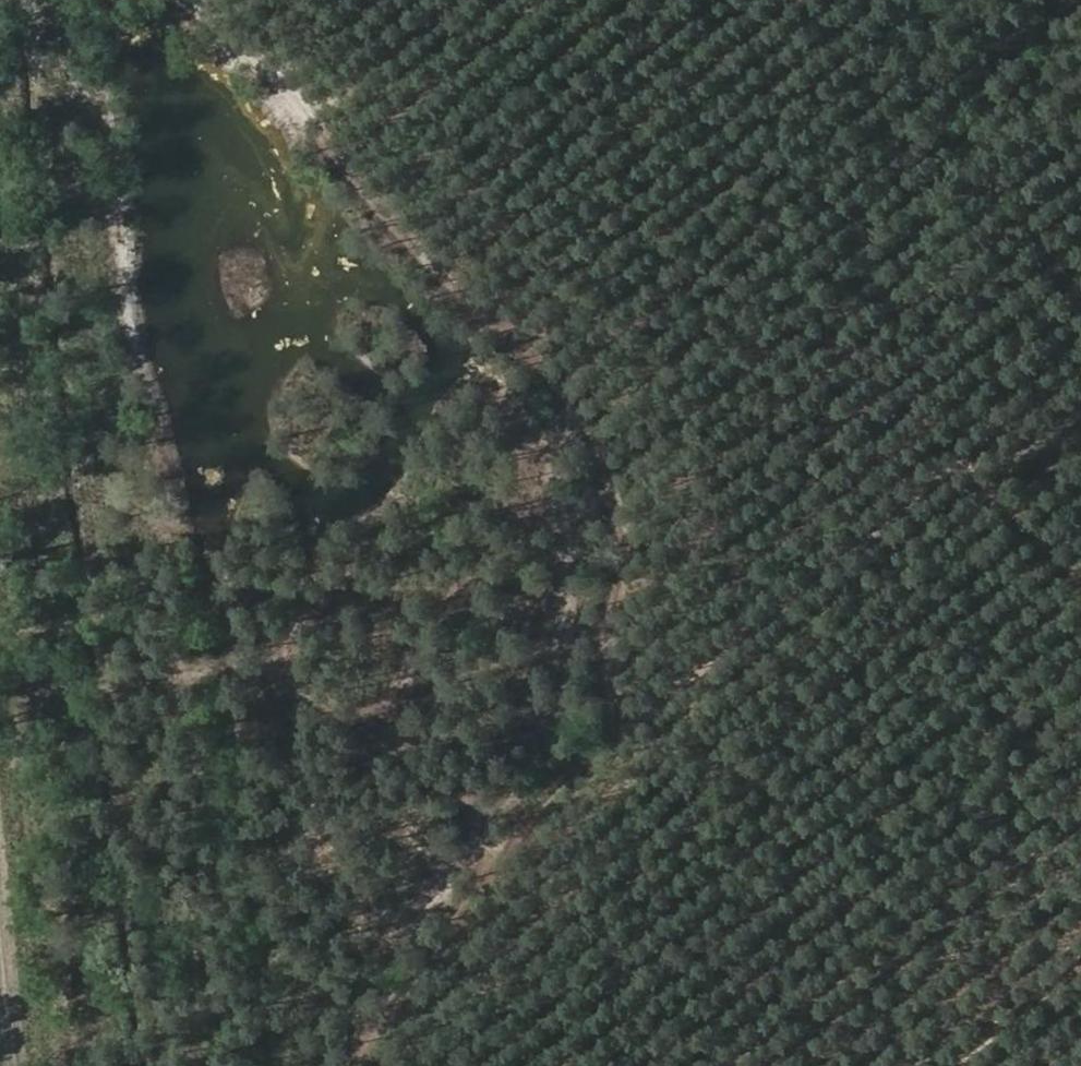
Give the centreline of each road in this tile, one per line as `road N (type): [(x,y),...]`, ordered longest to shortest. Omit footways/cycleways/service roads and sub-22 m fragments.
road 1 (track): [(35,1065),(0,721)]

